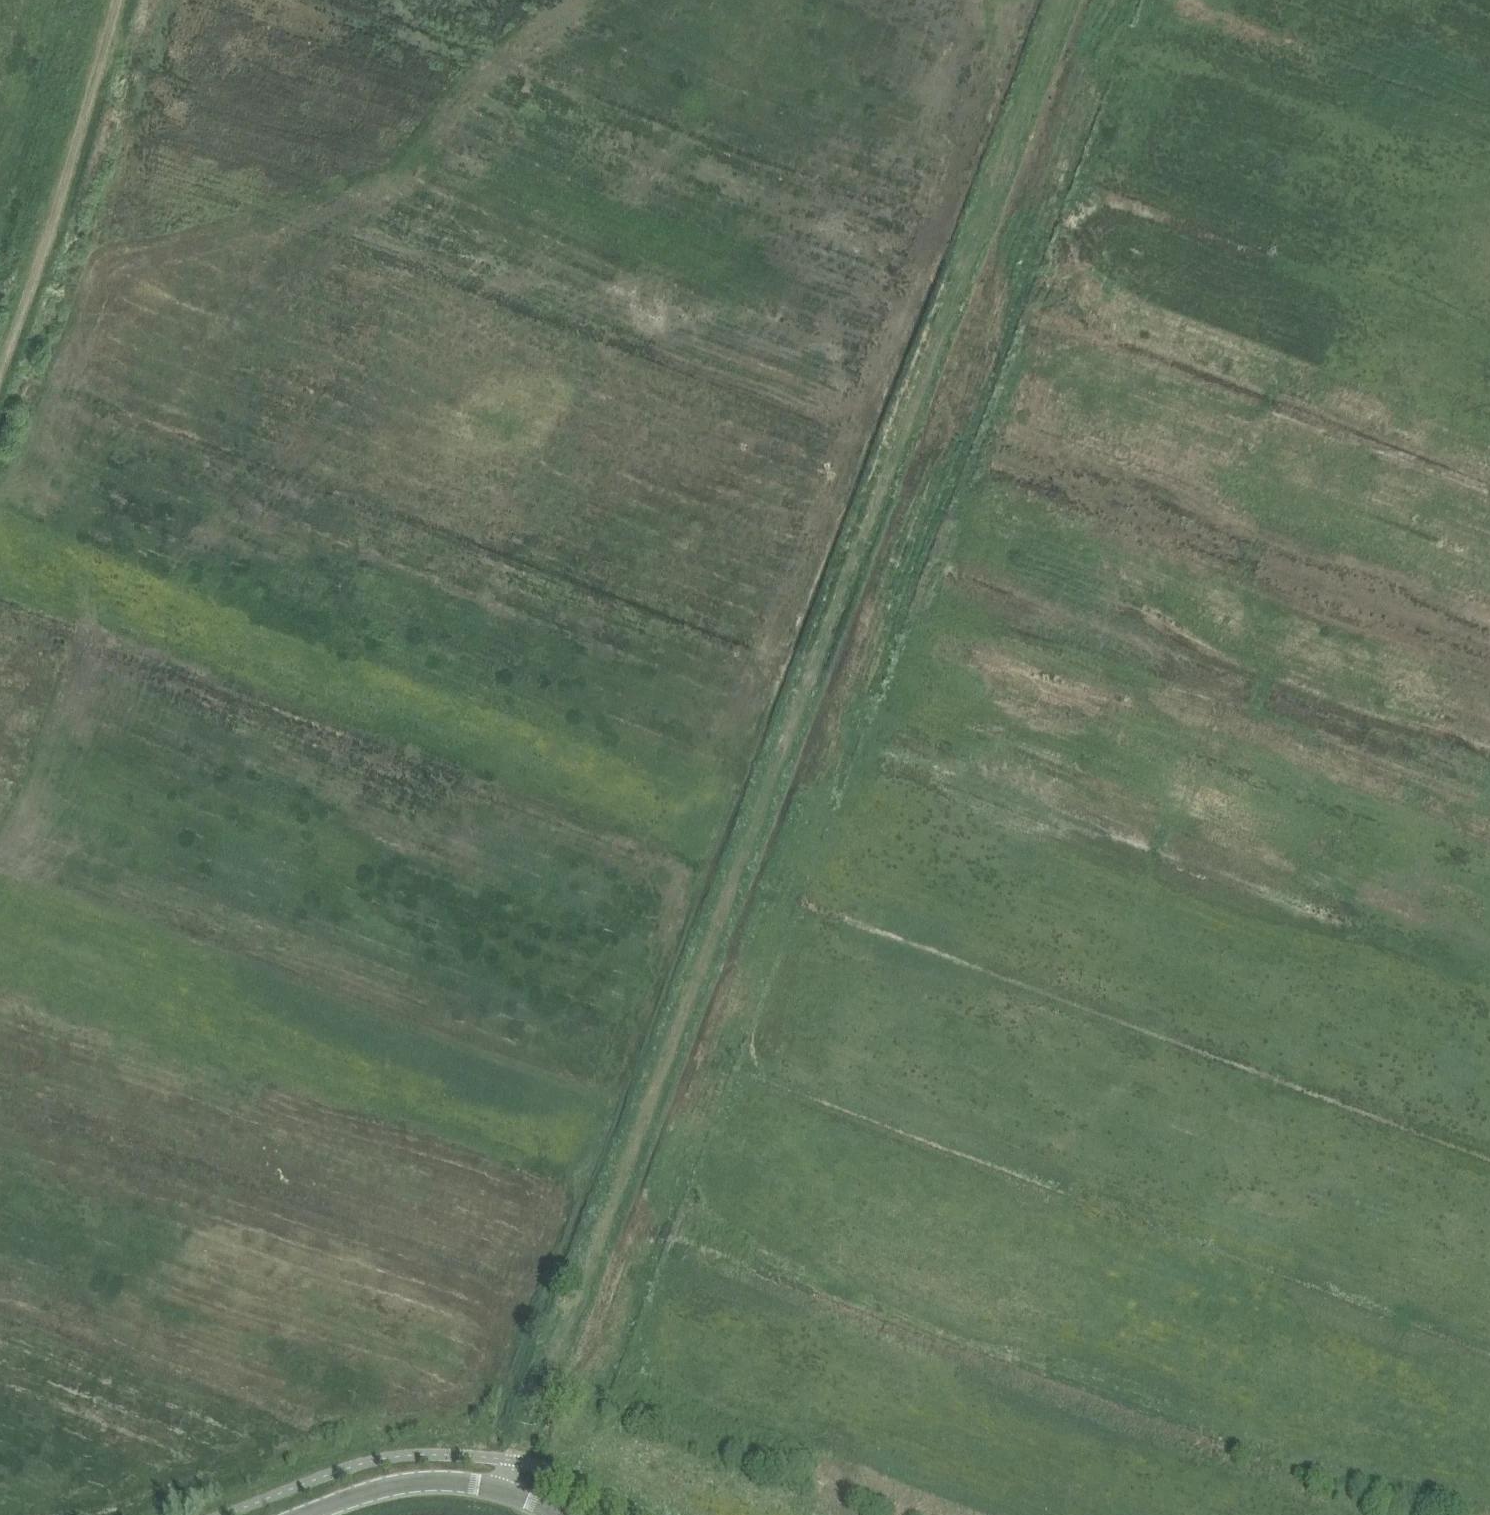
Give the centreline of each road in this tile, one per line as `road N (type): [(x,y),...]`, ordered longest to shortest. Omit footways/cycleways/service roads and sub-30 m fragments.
road 1 (track): [(496,1485),(1061,0)]
road 2 (track): [(114,0),(88,95),(0,325)]
road 3 (tertiary): [(562,1514),(496,1485),(442,1479),(381,1487),(302,1514)]

